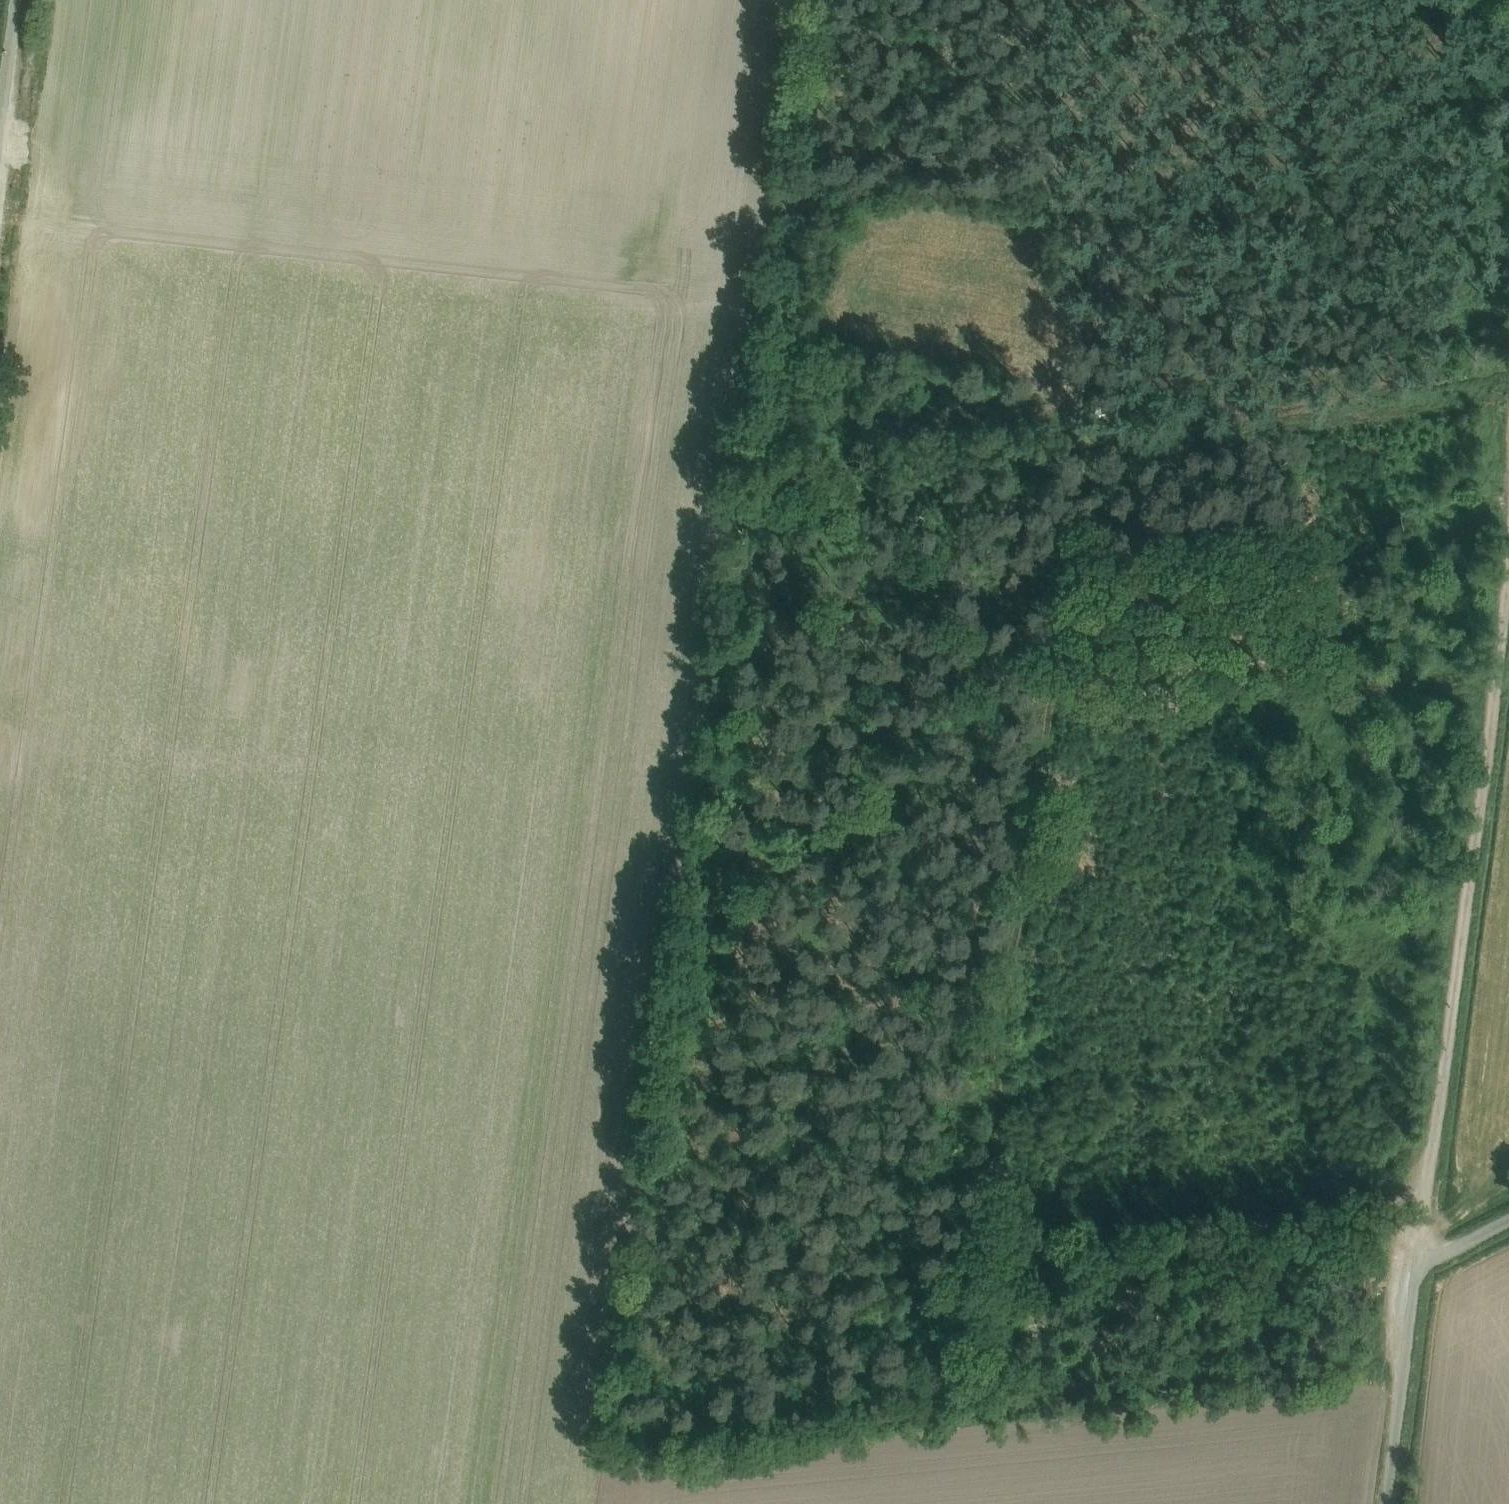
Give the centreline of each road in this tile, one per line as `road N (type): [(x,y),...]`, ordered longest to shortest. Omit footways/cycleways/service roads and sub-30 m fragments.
road 1 (track): [(1416,1271),(1508,575)]
road 2 (track): [(1386,1503),(1416,1271)]

